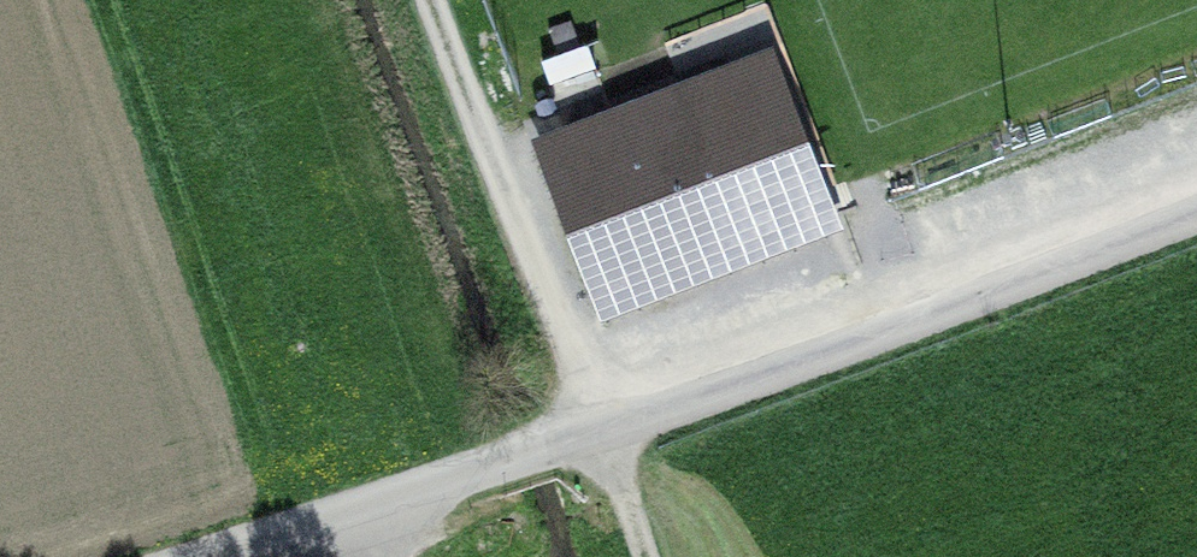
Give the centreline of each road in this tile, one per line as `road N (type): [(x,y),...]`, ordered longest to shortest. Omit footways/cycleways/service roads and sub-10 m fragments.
road 1 (unclassified): [(453,479),(604,435),(1196,209)]
road 2 (track): [(440,0),(646,556)]
road 3 (residential): [(226,556),(453,479)]

